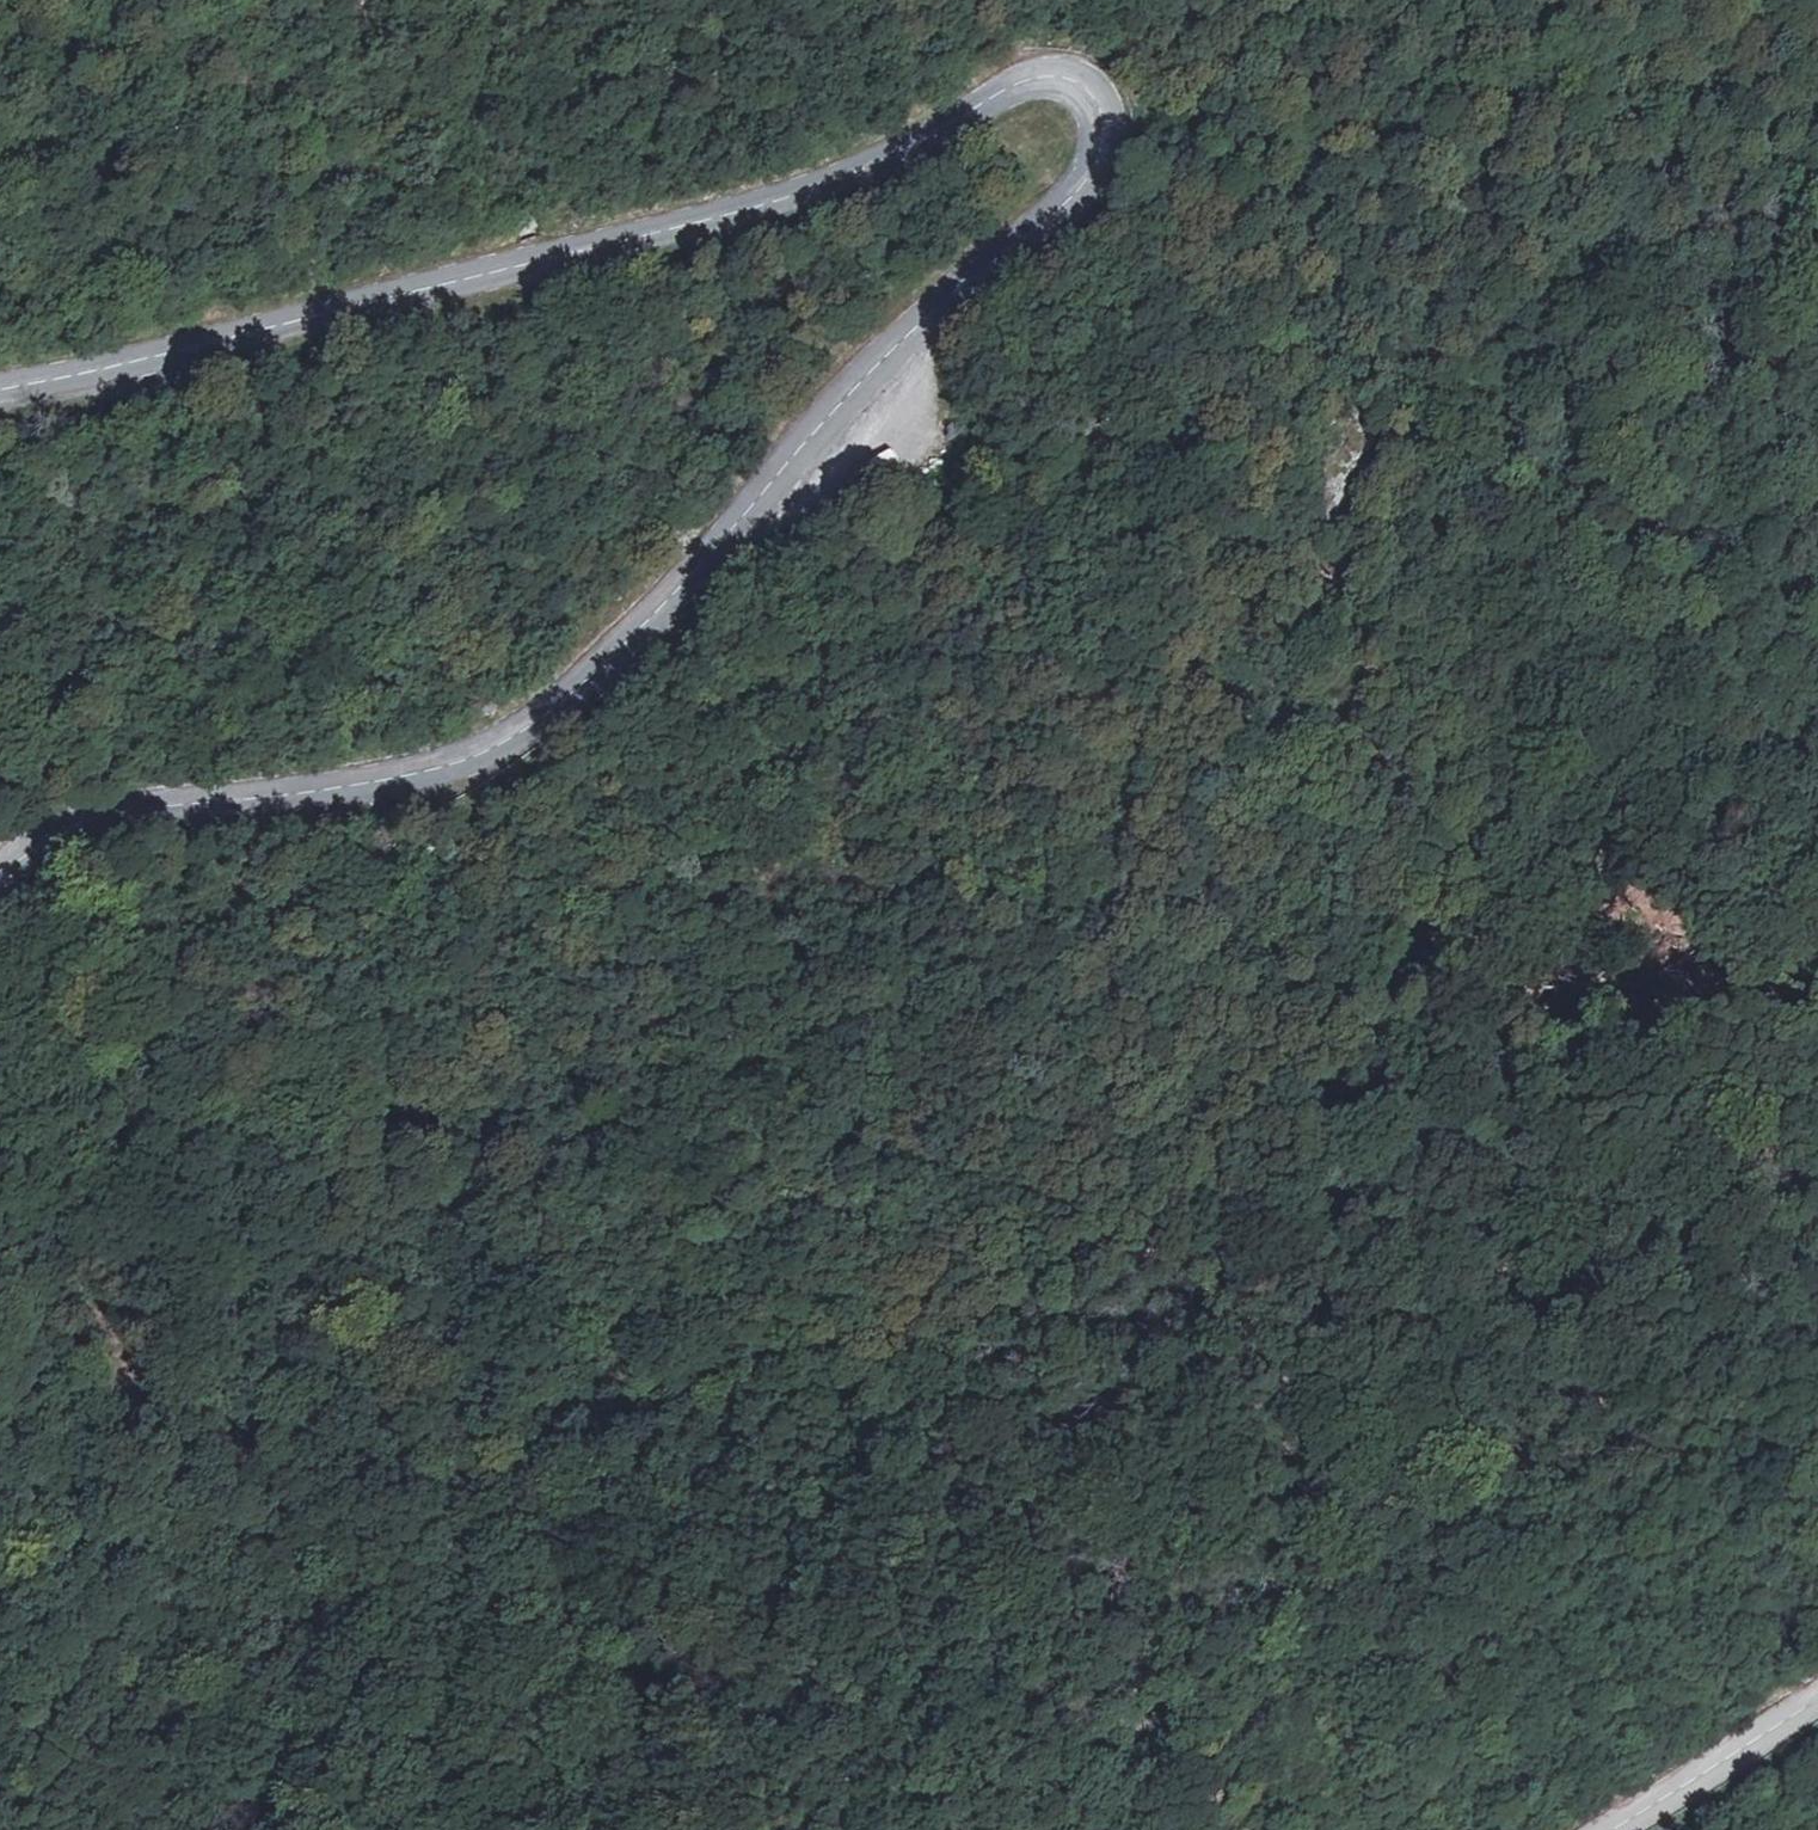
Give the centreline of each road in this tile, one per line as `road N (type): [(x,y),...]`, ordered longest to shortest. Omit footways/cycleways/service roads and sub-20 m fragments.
road 1 (secondary): [(0,389),(782,199),(848,175),(1037,77),(1080,80),(1107,132),(1088,178),(1061,208),(875,363),(616,653),(532,724),(446,770),(110,819),(31,855),(0,880)]
road 2 (secondary): [(1600,1829),(1817,1696)]

